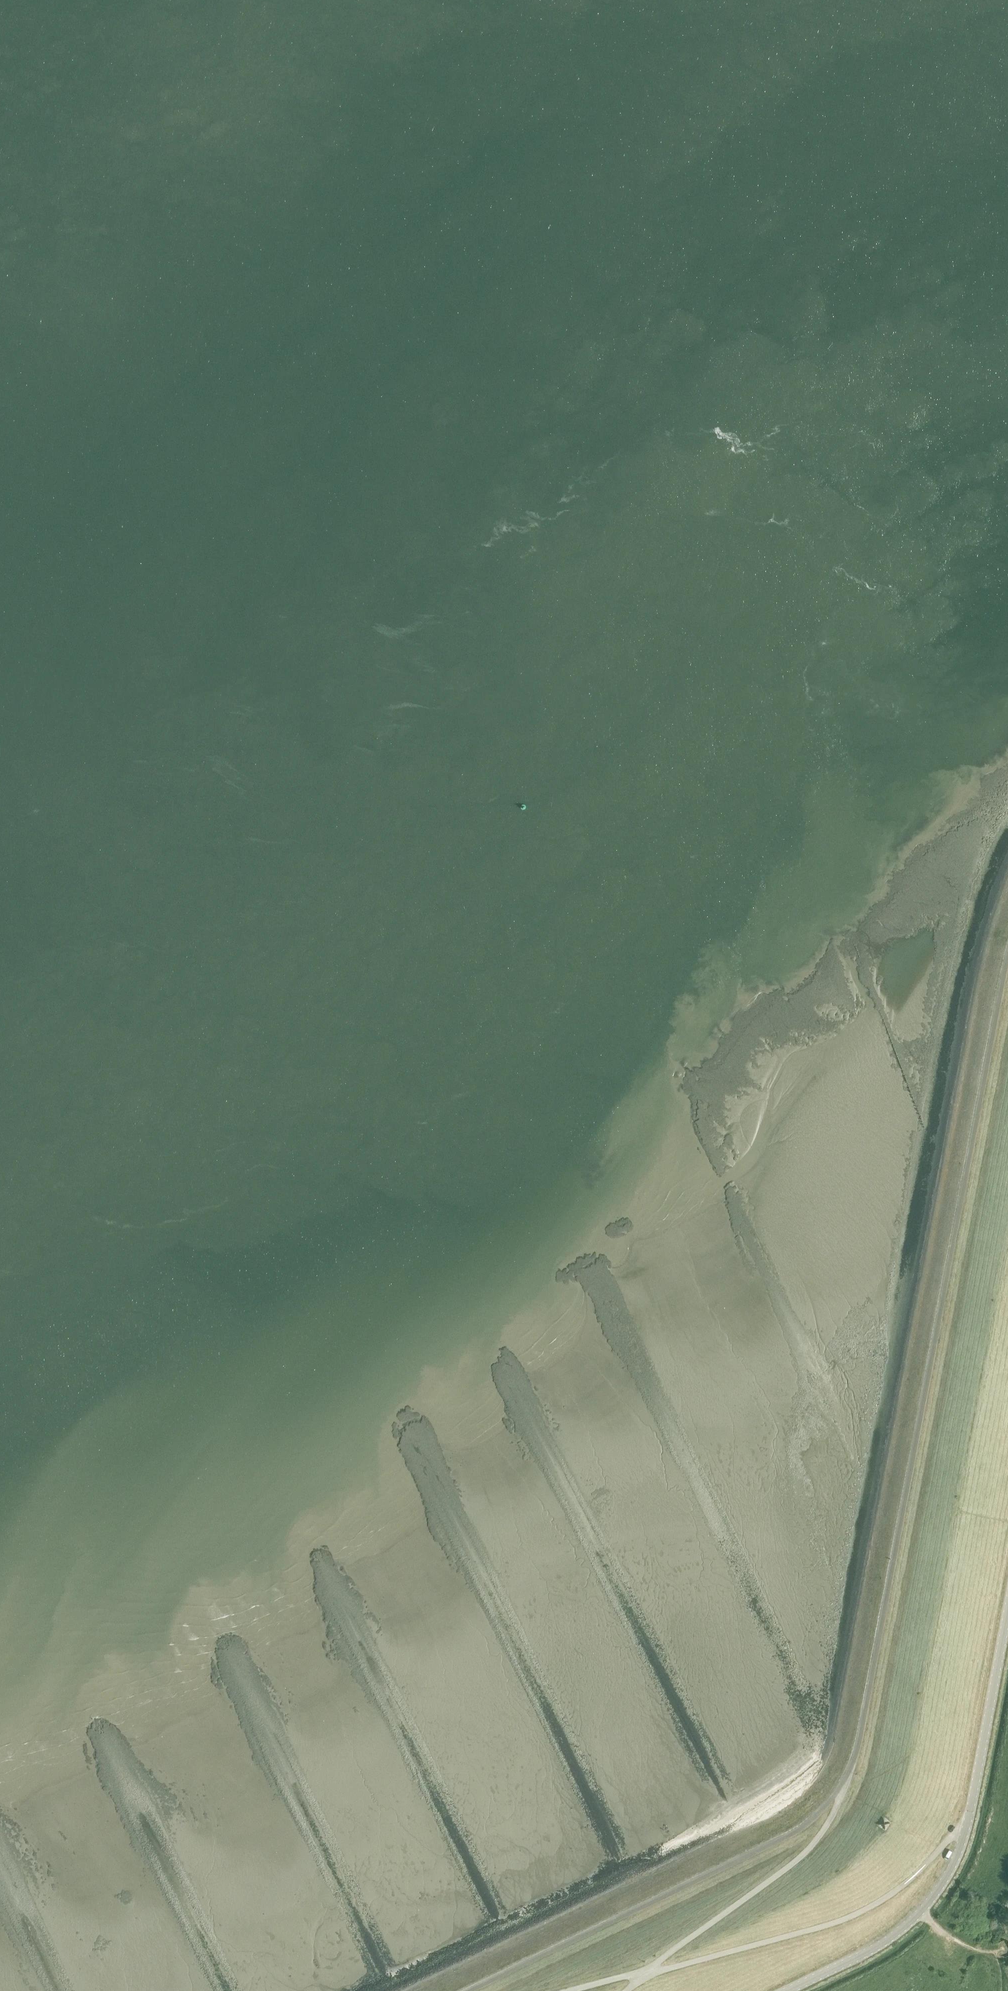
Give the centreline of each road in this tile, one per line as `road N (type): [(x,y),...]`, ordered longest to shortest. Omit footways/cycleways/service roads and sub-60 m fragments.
road 1 (tertiary): [(788,1990),(900,1930),(942,1885),(967,1821),(1007,1606)]

